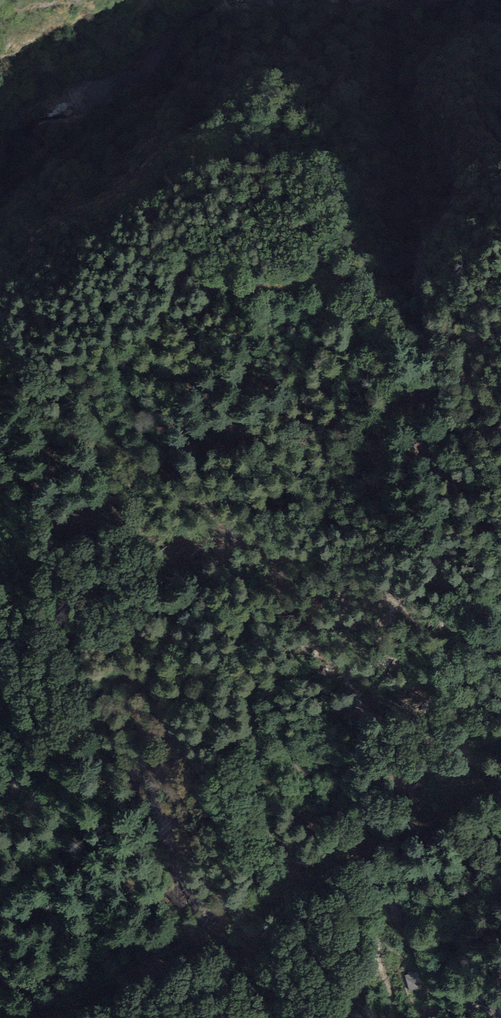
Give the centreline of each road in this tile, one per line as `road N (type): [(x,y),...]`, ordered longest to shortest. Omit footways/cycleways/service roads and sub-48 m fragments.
road 1 (track): [(373,886),(357,851),(304,816),(284,788),(275,748),(261,739),(216,628),(225,534),(194,492),(184,443),(123,360),(222,401),(281,460),(327,472),(340,498),(334,539),(370,548),(386,593),(429,632),(472,627),(500,636)]
road 2 (track): [(500,615),(449,589),(439,547),(446,532),(438,478),(443,450),(450,450),(459,503),(475,513),(477,549),(500,564)]

